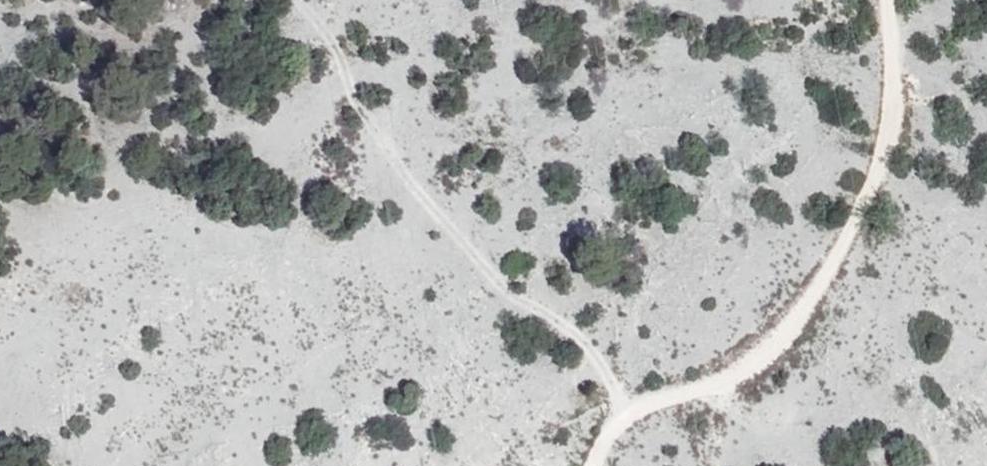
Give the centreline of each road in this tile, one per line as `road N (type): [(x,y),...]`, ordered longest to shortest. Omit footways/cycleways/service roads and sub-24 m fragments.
road 1 (track): [(883,0),(880,146),(858,203),(781,335),(712,380),(636,411),(597,465)]

